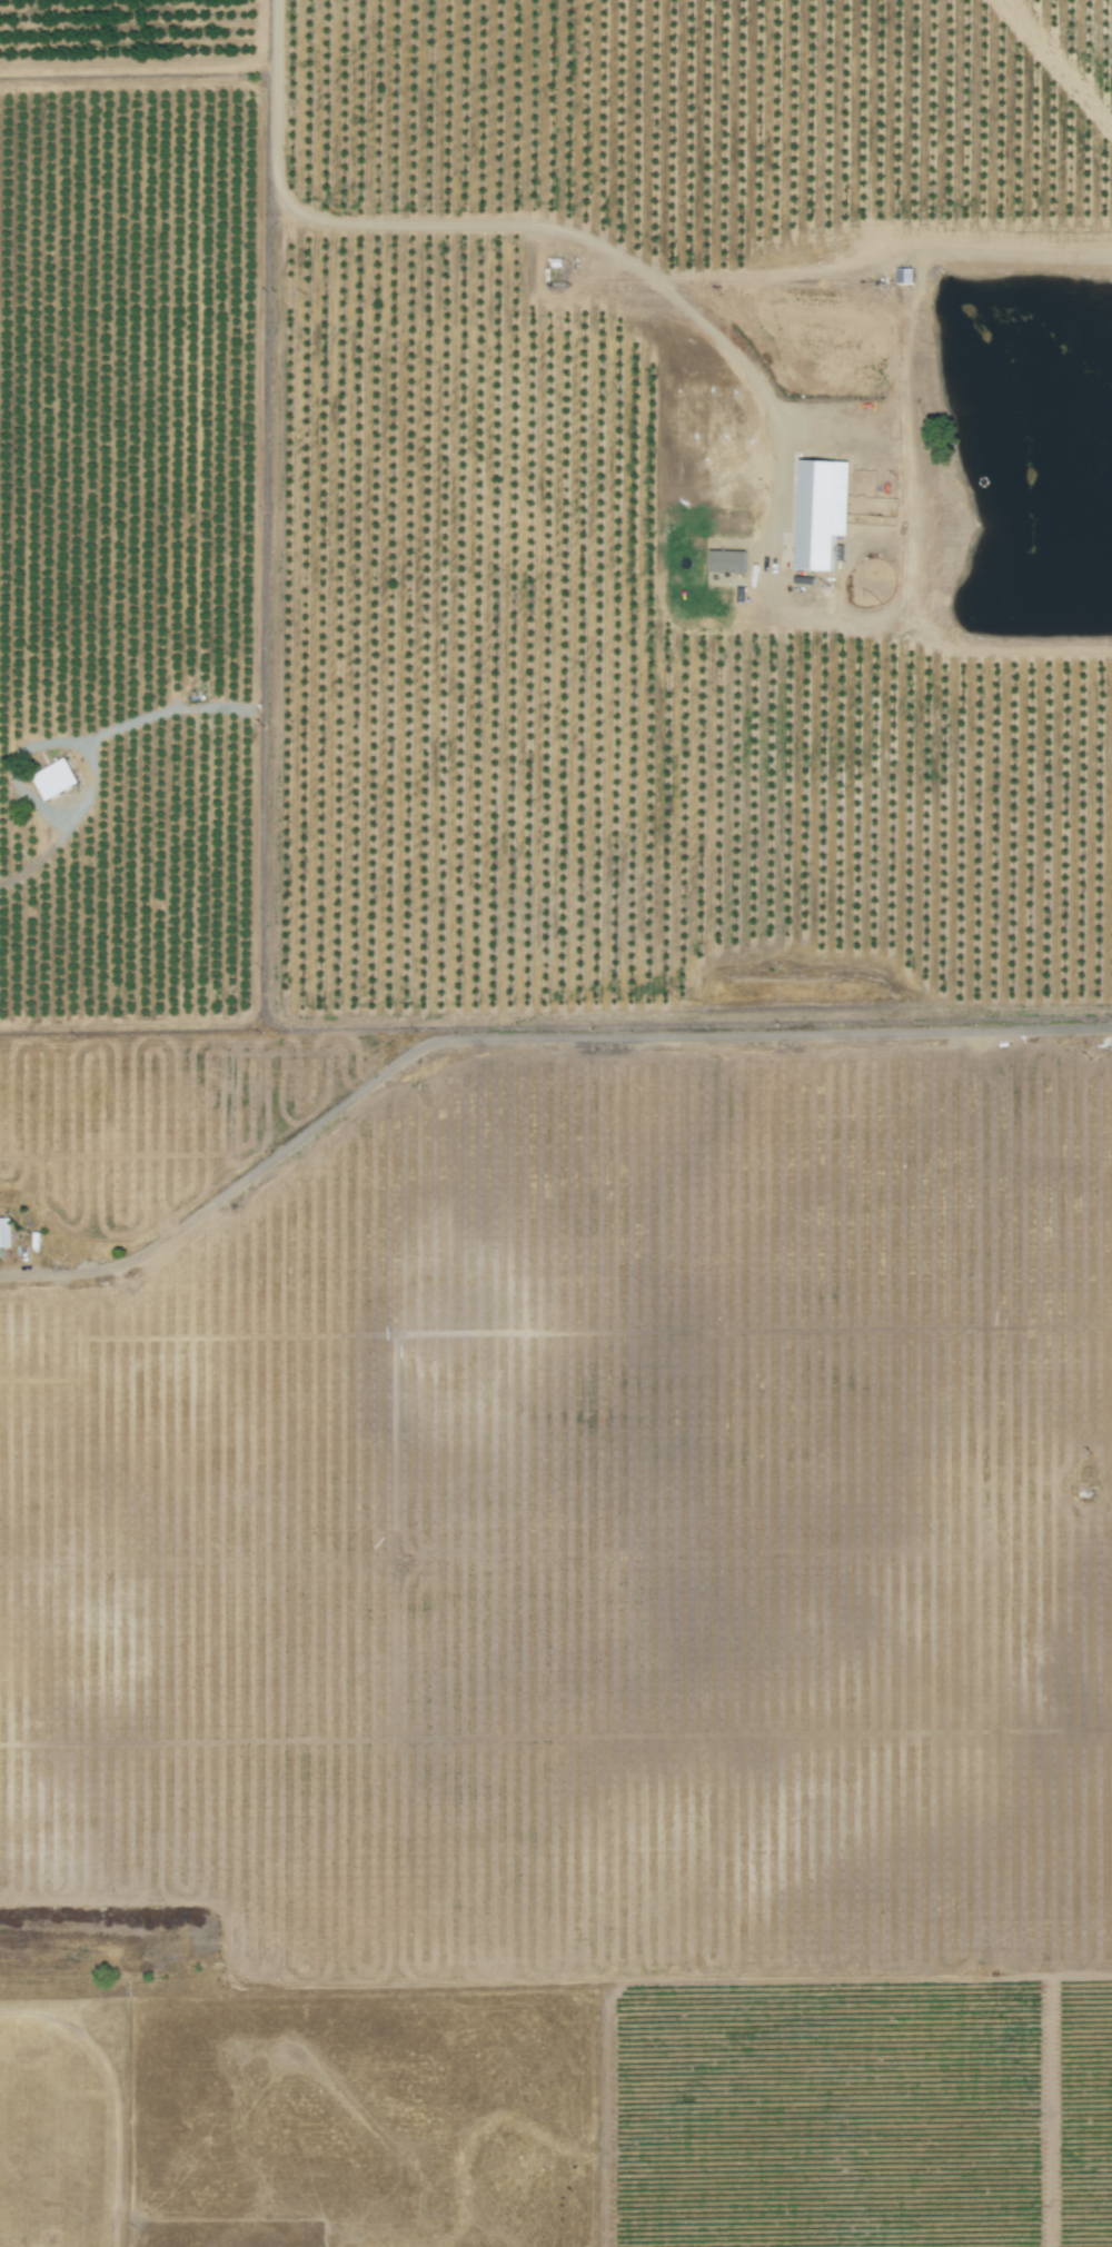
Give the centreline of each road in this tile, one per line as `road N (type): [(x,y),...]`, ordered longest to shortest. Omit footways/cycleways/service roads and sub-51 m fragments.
road 1 (track): [(967,1032),(979,1044),(981,1086),(982,1970)]

